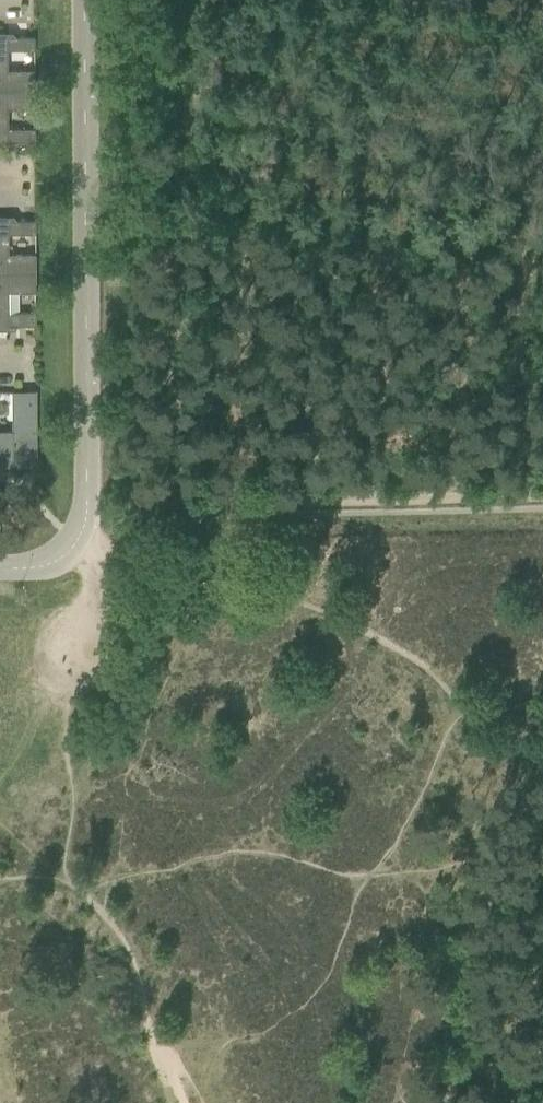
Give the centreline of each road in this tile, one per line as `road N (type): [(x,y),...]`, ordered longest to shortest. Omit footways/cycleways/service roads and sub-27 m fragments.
road 1 (residential): [(0,569),(42,566),(64,554),(84,527),(83,0)]
road 2 (track): [(542,495),(187,506),(77,542)]
road 3 (track): [(193,1102),(104,911),(62,873)]
road 4 (track): [(0,784),(54,704),(90,586),(70,548)]

